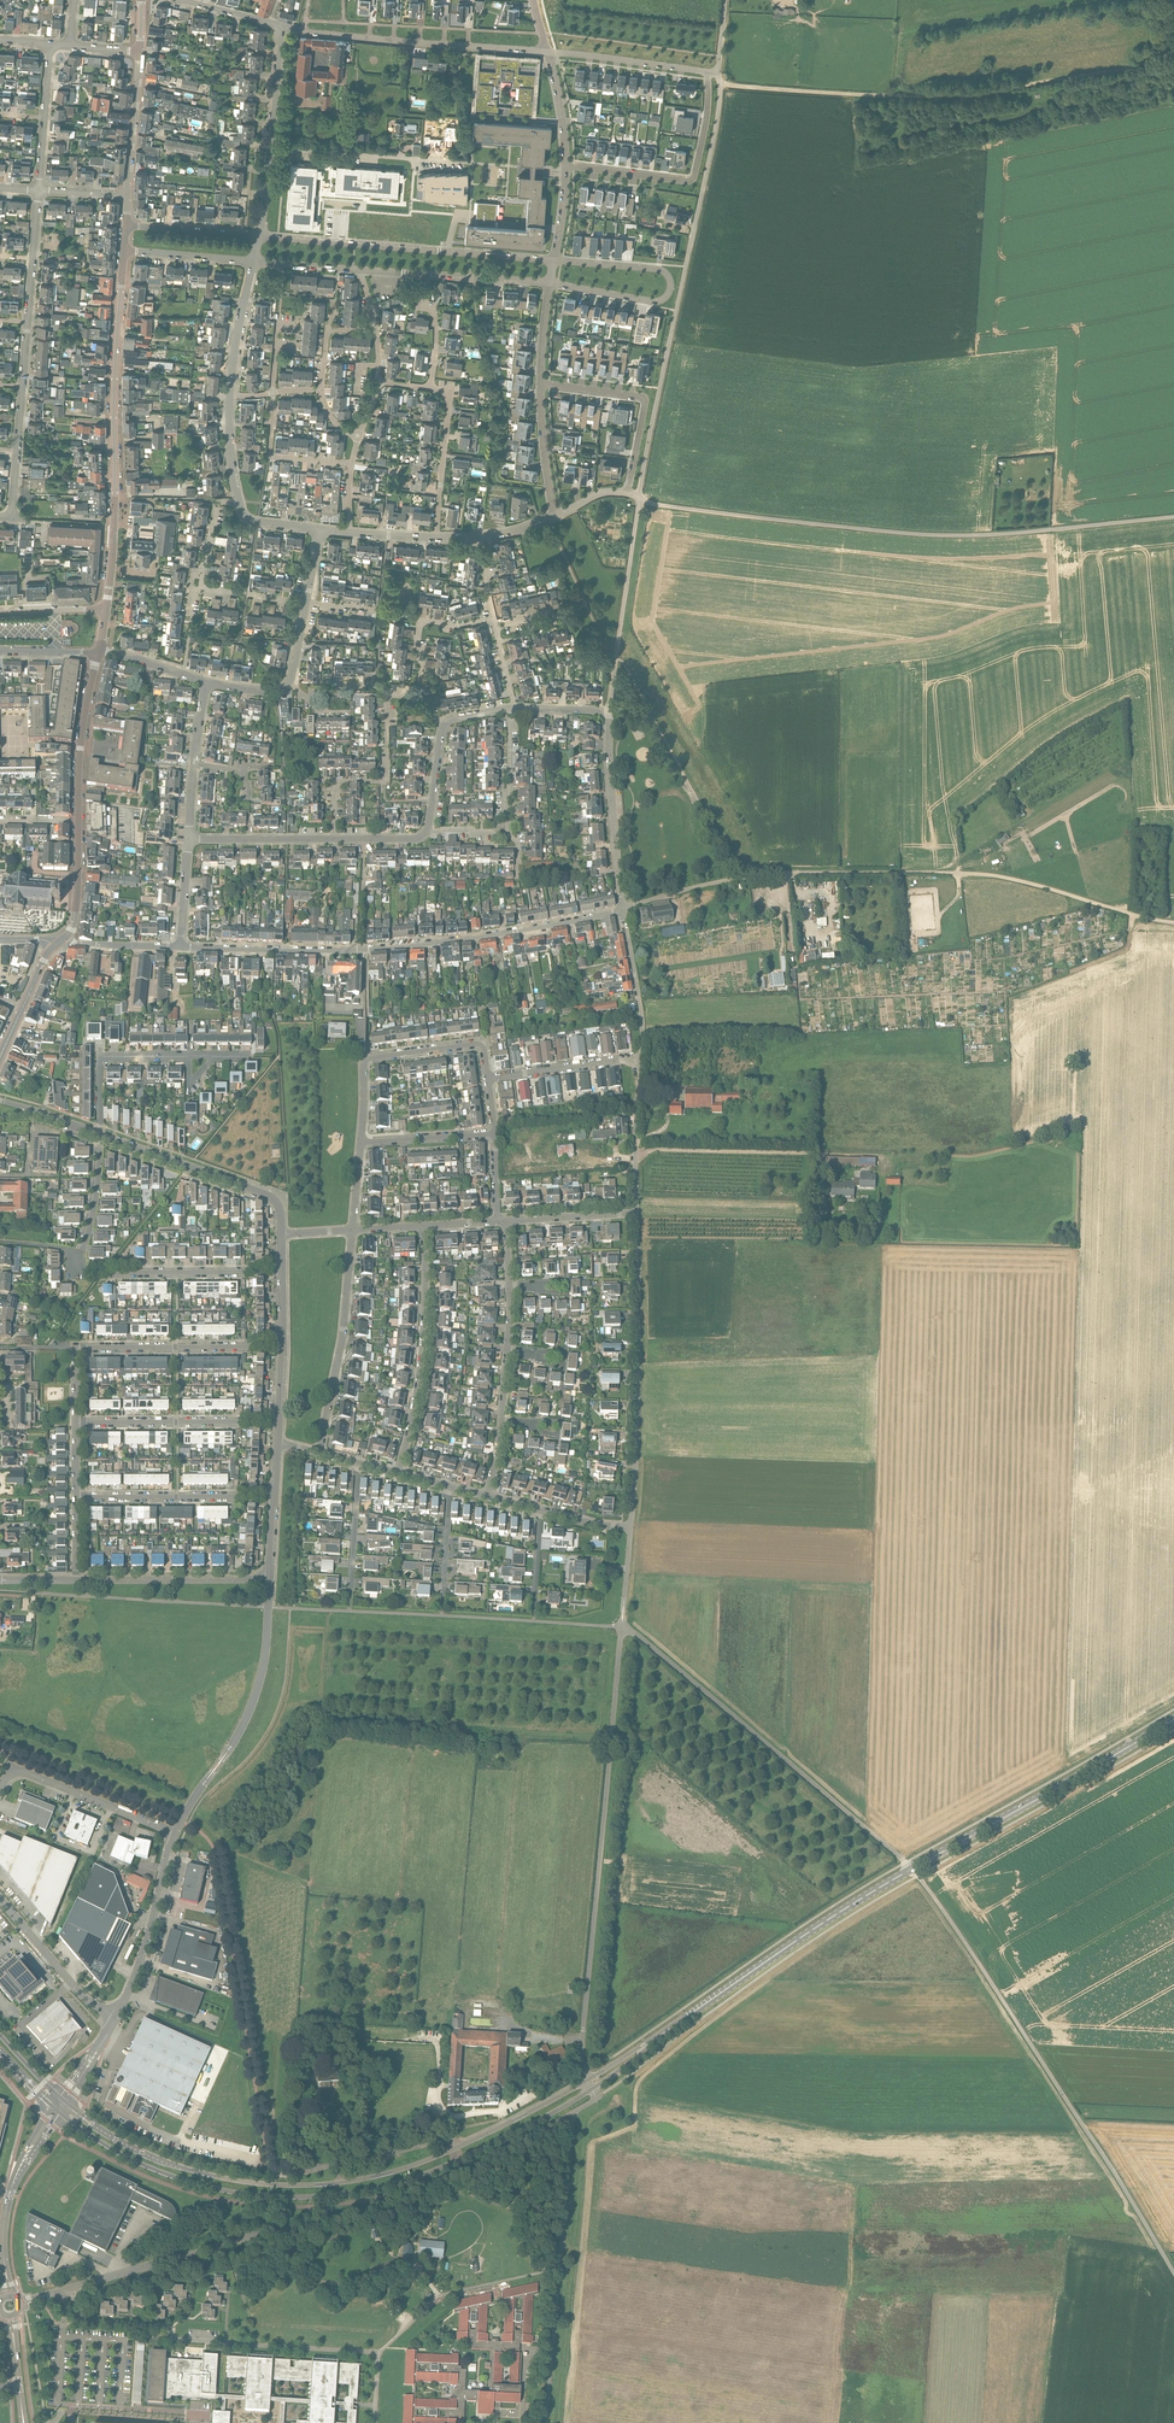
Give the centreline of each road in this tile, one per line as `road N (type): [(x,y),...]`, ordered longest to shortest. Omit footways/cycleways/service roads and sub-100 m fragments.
road 1 (secondary): [(62,2115),(119,2153),(180,2179),(244,2194),(315,2196),(445,2166),(591,2089)]
road 2 (unclassified): [(622,909),(766,875),(946,873),(1015,880),(1173,923)]
road 3 (secondary): [(587,2080),(423,2162),(321,2185),(246,2182),(179,2166),(69,2105)]
road 4 (unclassified): [(638,502),(932,535),(1173,517)]
road 5 (unclassified): [(1173,2273),(913,1869)]
road 6 (track): [(720,84),(974,95),(1173,53)]
road 7 (unclassified): [(587,2080),(582,2041),(622,1627)]
road 8 (residential): [(183,947),(404,946),(622,909)]
road 9 (residential): [(720,84),(639,495)]
road 10 (residential): [(99,1132),(94,1203),(78,1271),(282,1272)]
road 11 (secondary): [(913,1869),(1173,1721)]
road 12 (residential): [(555,260),(258,236)]
road 13 (residential): [(77,1421),(78,1350),(282,1348)]
road 14 (secondary): [(686,2018),(913,1869)]
road 15 (residential): [(78,1581),(240,1581),(265,1574),(274,1498)]
road 16 (residential): [(547,52),(285,26)]
road 17 (residential): [(550,282),(657,302),(669,293),(660,271),(555,260)]
road 18 (unclassified): [(20,2304),(262,2234)]
road 19 (residential): [(398,1473),(424,1343),(423,1225)]
road 20 (tertiary): [(115,497),(125,250)]
road 21 (residential): [(708,73),(693,179),(566,166)]
road 22 (residential): [(361,1141),(367,1059),(477,1044),(489,1079)]
road 23 (residential): [(318,1452),(344,1329),(353,1229)]
road 24 (residential): [(280,1236),(274,1198),(99,1132)]
road 25 (unclassified): [(610,706),(638,502)]
road 26 (unclassified): [(0,1795),(11,1773),(25,1772),(178,1834)]
road 27 (residential): [(77,1421),(279,1424)]
road 28 (residential): [(542,383),(644,399),(627,494)]
road 29 (residential): [(622,909),(610,712)]
road 30 (residential): [(274,1498),(78,1497)]
road 31 (unclassified): [(118,2018),(178,1834)]
road 32 (residential): [(464,162),(271,150)]
road 33 (residential): [(359,269),(550,282)]
road 34 (unclassified): [(118,2018),(88,1998),(0,1895)]
road 35 (tertiary): [(78,820),(83,723),(98,652)]
road 36 (residential): [(708,73),(547,52)]
road 37 (residential): [(436,537),(449,410),(446,394),(432,388)]
road 38 (residential): [(99,1132),(102,1060),(189,1056)]
road 39 (residential): [(489,1079),(641,1060)]
road 40 (residential): [(641,1060),(637,1213)]
road 41 (residential): [(622,909),(641,1060)]
road 42 (residential): [(349,1611),(359,1462)]
road 43 (residential): [(190,839),(336,839)]
road 44 (residential): [(352,463),(270,456),(273,393)]
road 45 (tertiary): [(128,194),(140,52)]
road 46 (residential): [(230,397),(254,261)]
road 47 (residential): [(336,780),(386,781),(387,696)]
road 48 (residential): [(361,1141),(495,1134)]
road 49 (residential): [(542,383),(556,515)]
road 50 (residential): [(258,236),(127,225)]
road 51 (residential): [(506,1220),(637,1213)]
road 52 (residential): [(125,250),(254,261)]
road 53 (residential): [(441,1615),(449,1486)]
road 54 (tertiary): [(58,944),(73,922),(78,820)]
road 55 (tertiary): [(0,1056),(58,944)]
road 56 (residential): [(58,944),(183,947)]
road 57 (residential): [(271,150),(285,26)]
road 58 (residential): [(508,830),(509,710)]

